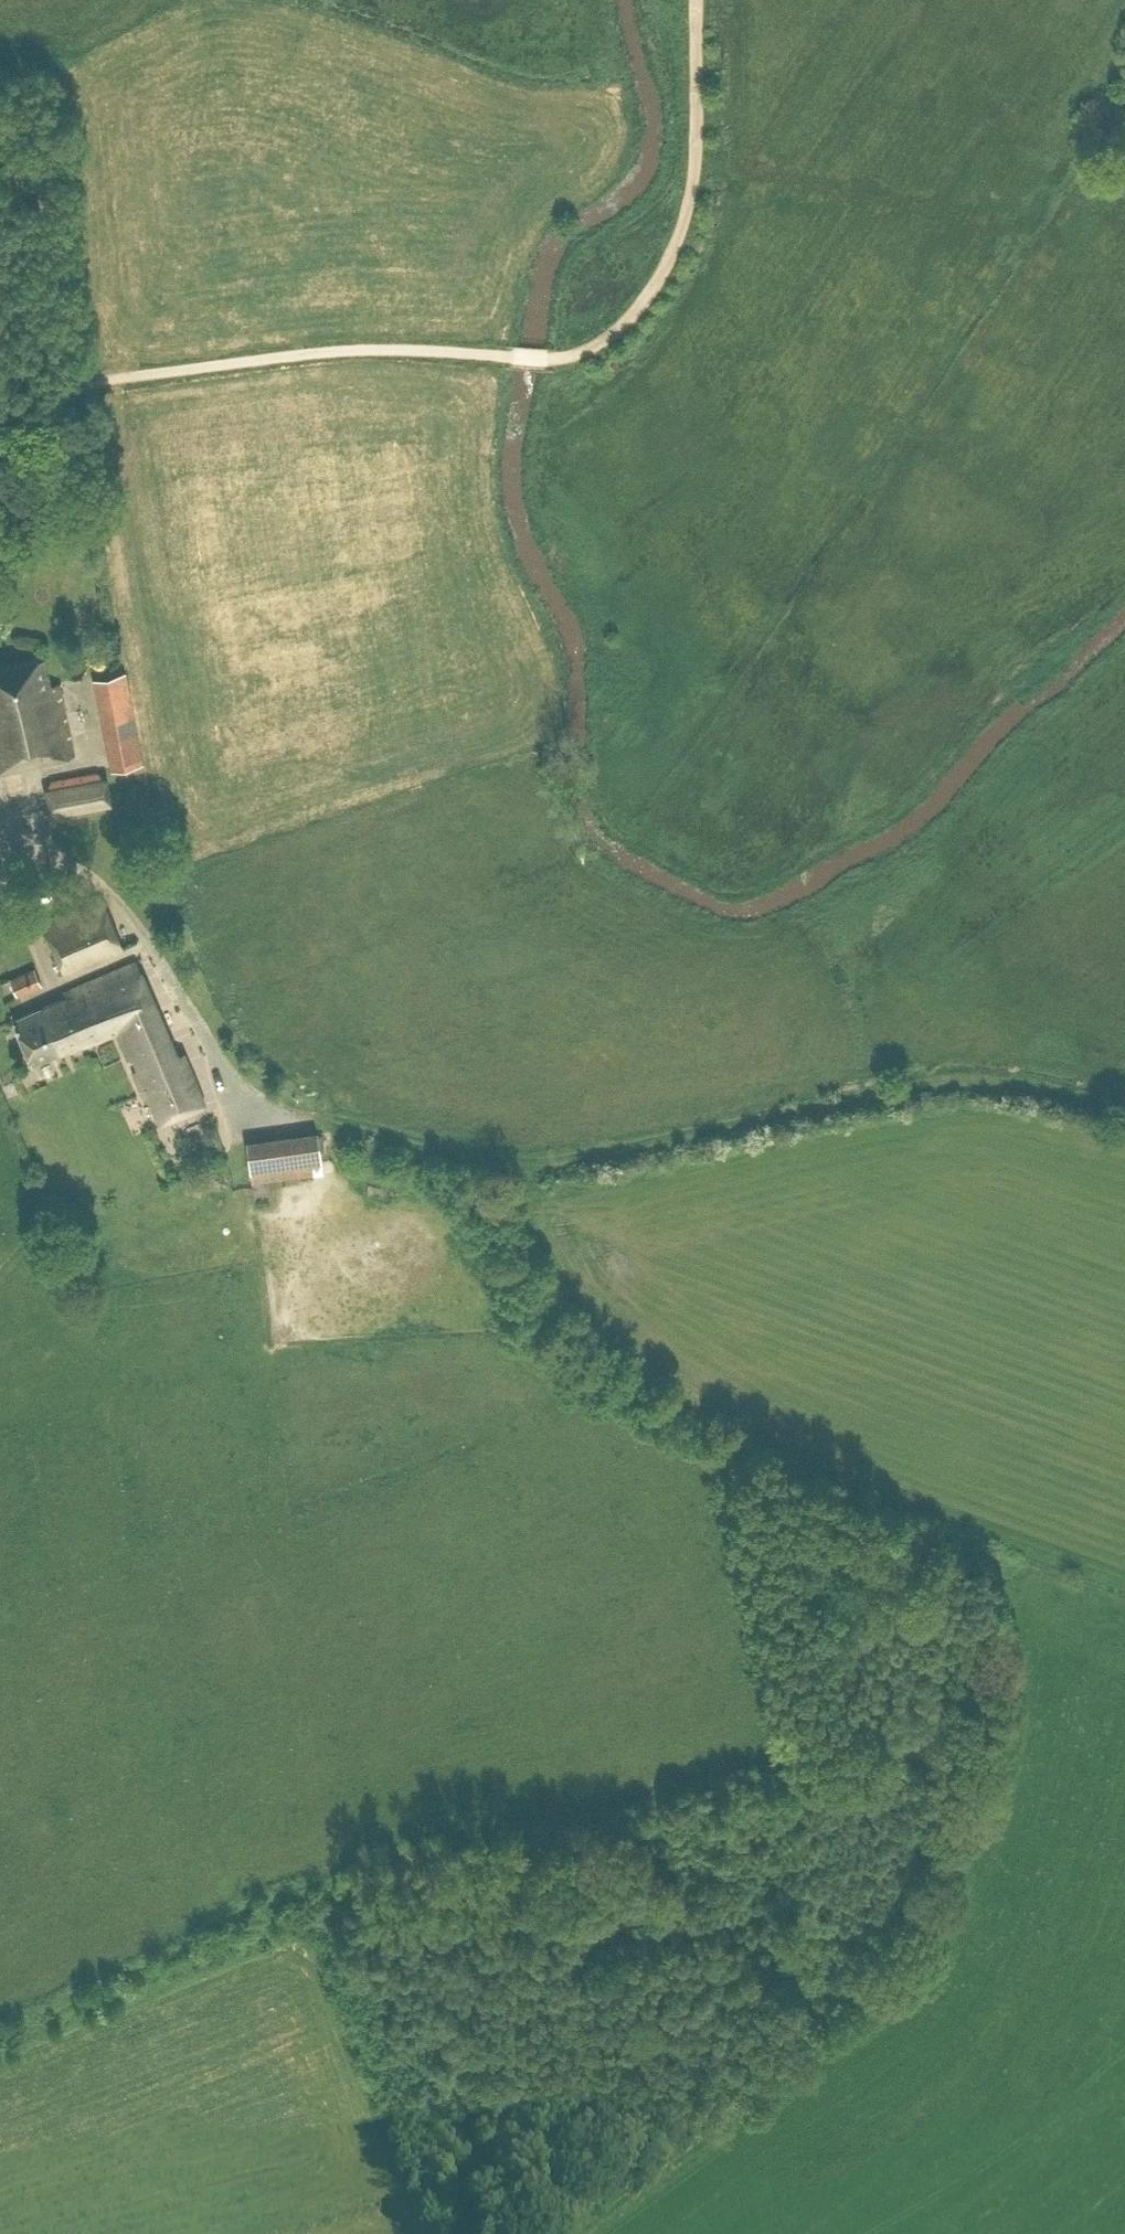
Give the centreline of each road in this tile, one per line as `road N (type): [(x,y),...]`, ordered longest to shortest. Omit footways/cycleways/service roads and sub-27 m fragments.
road 1 (track): [(0,457),(31,413),(91,382),(352,348),(546,361),(602,344),(655,283),(688,205),(696,151),(697,0)]

